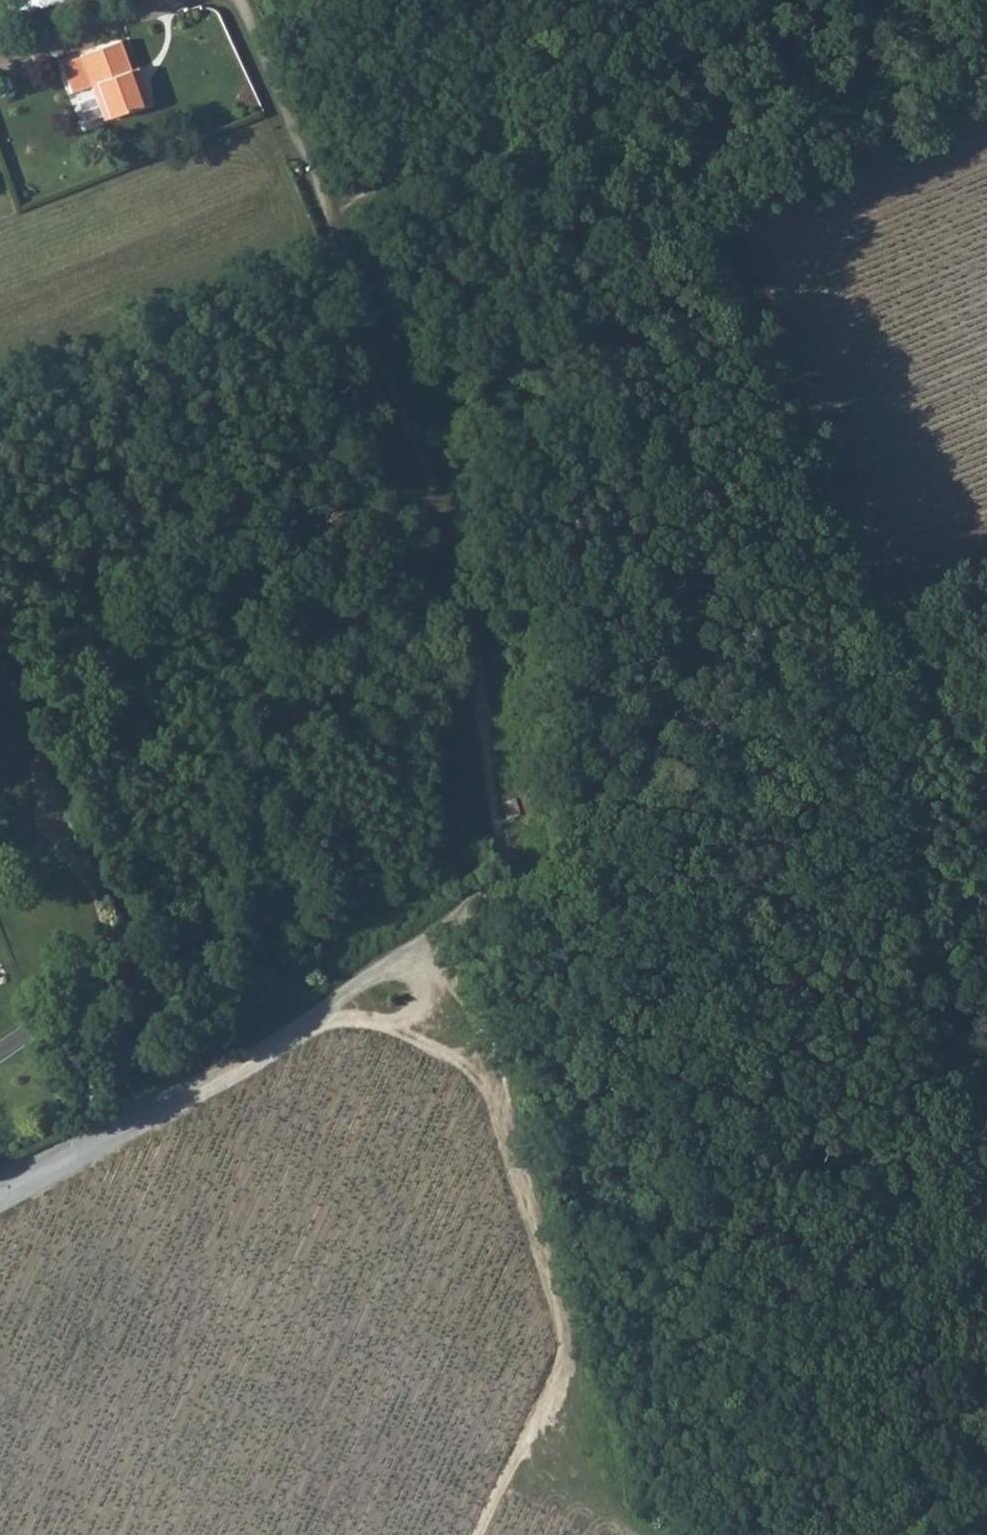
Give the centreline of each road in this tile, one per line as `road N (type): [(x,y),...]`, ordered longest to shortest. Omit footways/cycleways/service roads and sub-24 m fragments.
road 1 (track): [(481,1534),(563,1344),(479,1063),(355,1012),(287,1033)]
road 2 (track): [(986,669),(618,847),(509,890)]
road 3 (residential): [(0,1194),(338,1004)]
road 4 (residential): [(322,183),(242,0)]

